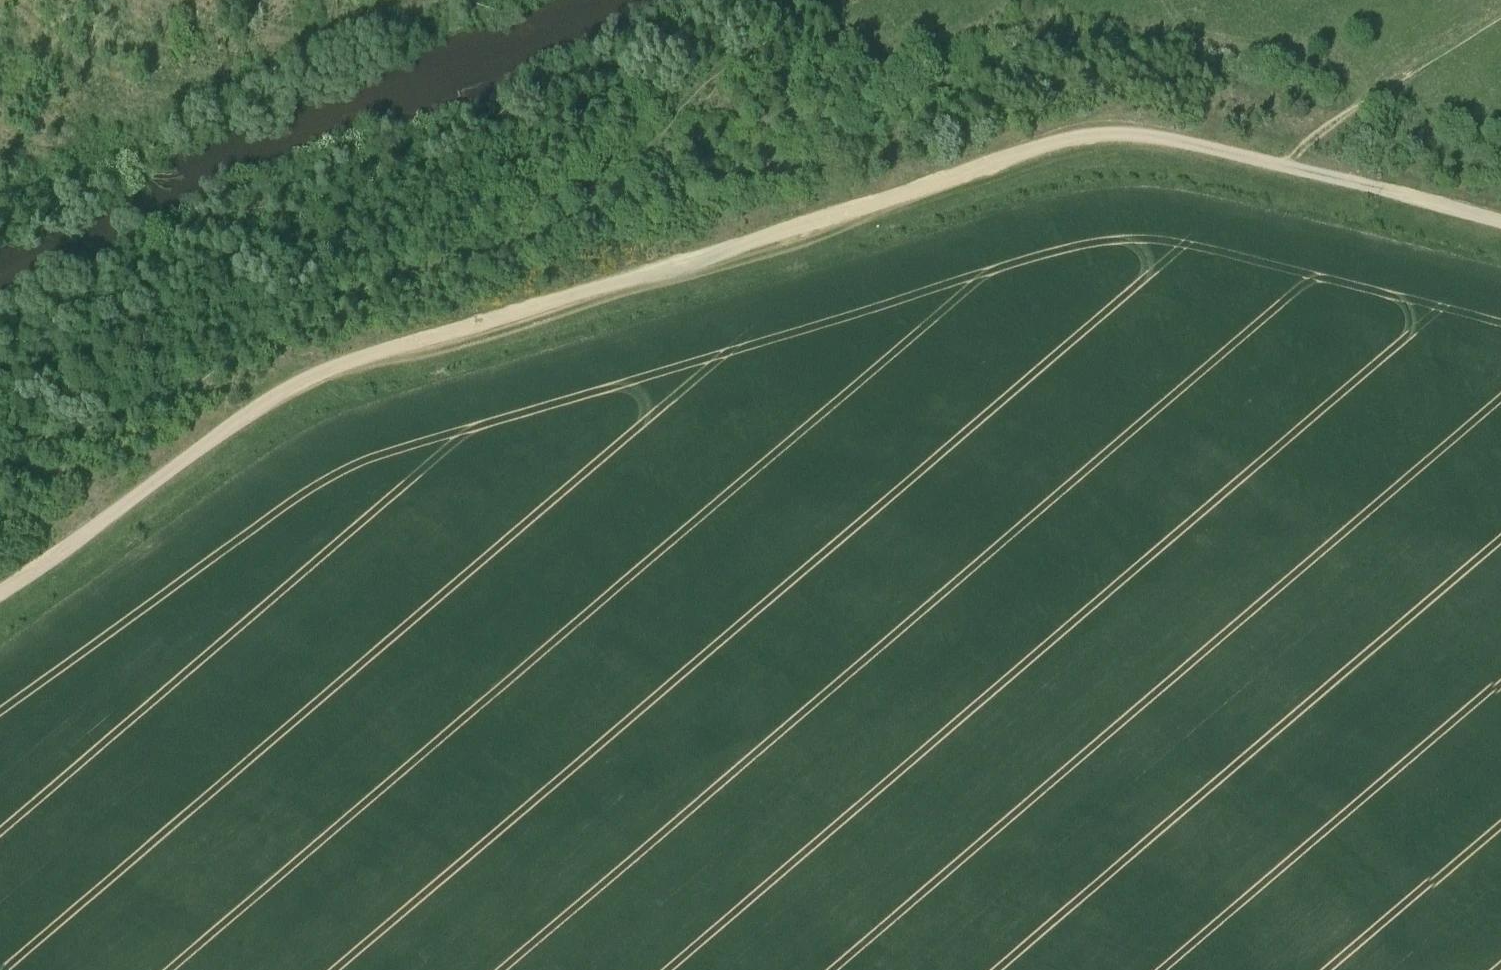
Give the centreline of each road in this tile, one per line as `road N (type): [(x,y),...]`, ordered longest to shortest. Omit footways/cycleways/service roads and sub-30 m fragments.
road 1 (track): [(1285,151),(1160,123),(1081,122),(330,359),(279,385),(0,581)]
road 2 (track): [(1500,209),(1285,151)]

